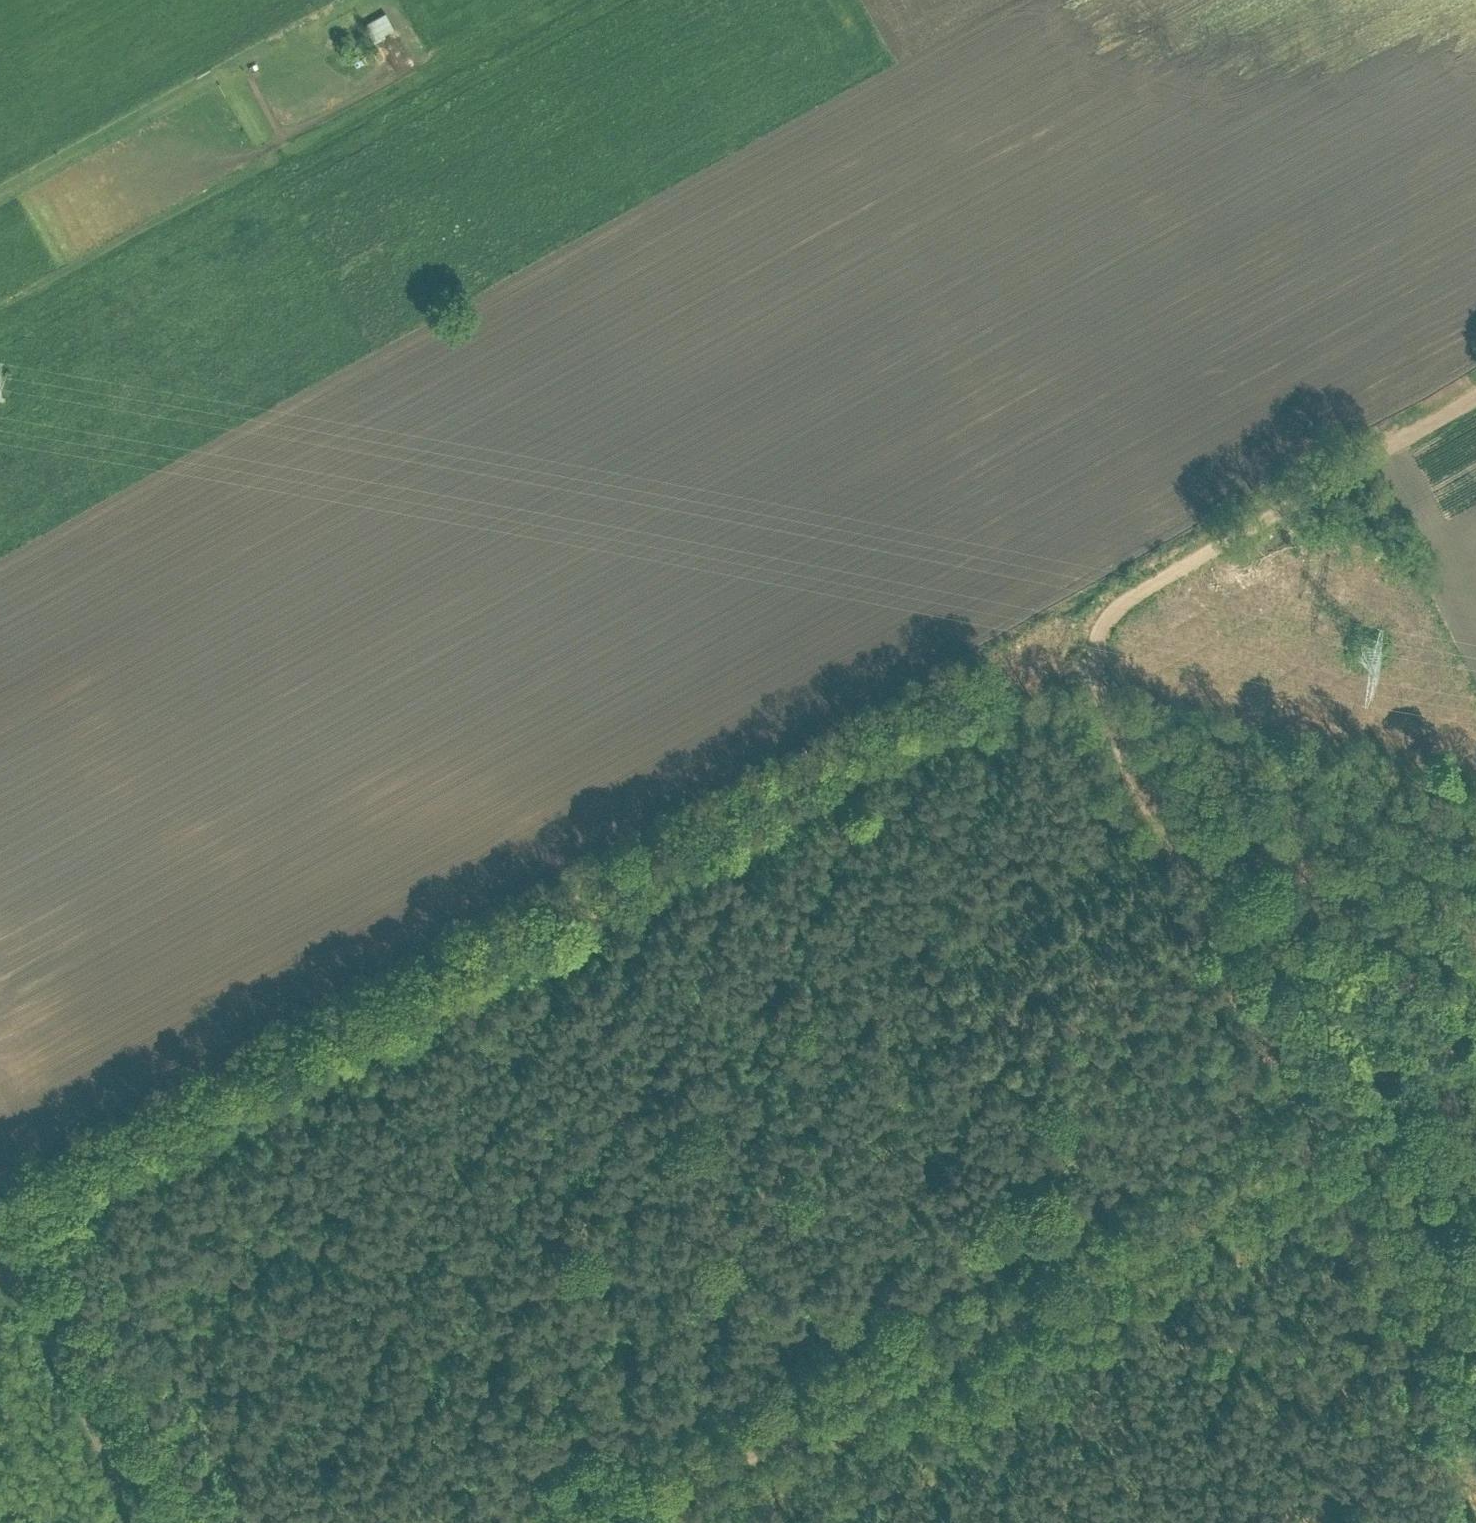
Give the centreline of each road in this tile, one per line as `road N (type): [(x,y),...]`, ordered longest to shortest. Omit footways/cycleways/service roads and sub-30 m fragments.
road 1 (track): [(1475,398),(1119,599),(1094,641),(1101,701),(1151,814),(1320,1147),(849,1407),(668,1482),(600,1522)]
road 2 (track): [(0,1238),(140,1522)]

